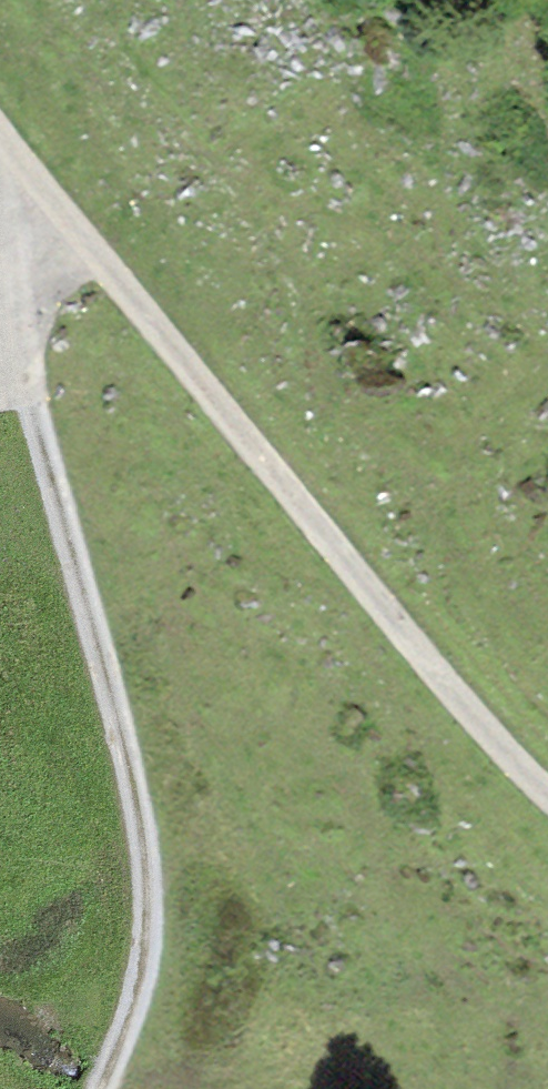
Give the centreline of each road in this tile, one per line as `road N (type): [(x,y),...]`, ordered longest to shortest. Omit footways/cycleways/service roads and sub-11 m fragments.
road 1 (track): [(50,204),(25,282),(28,375),(124,753),(147,894),(137,993),(99,1088)]
road 2 (track): [(547,798),(50,204),(0,134)]

